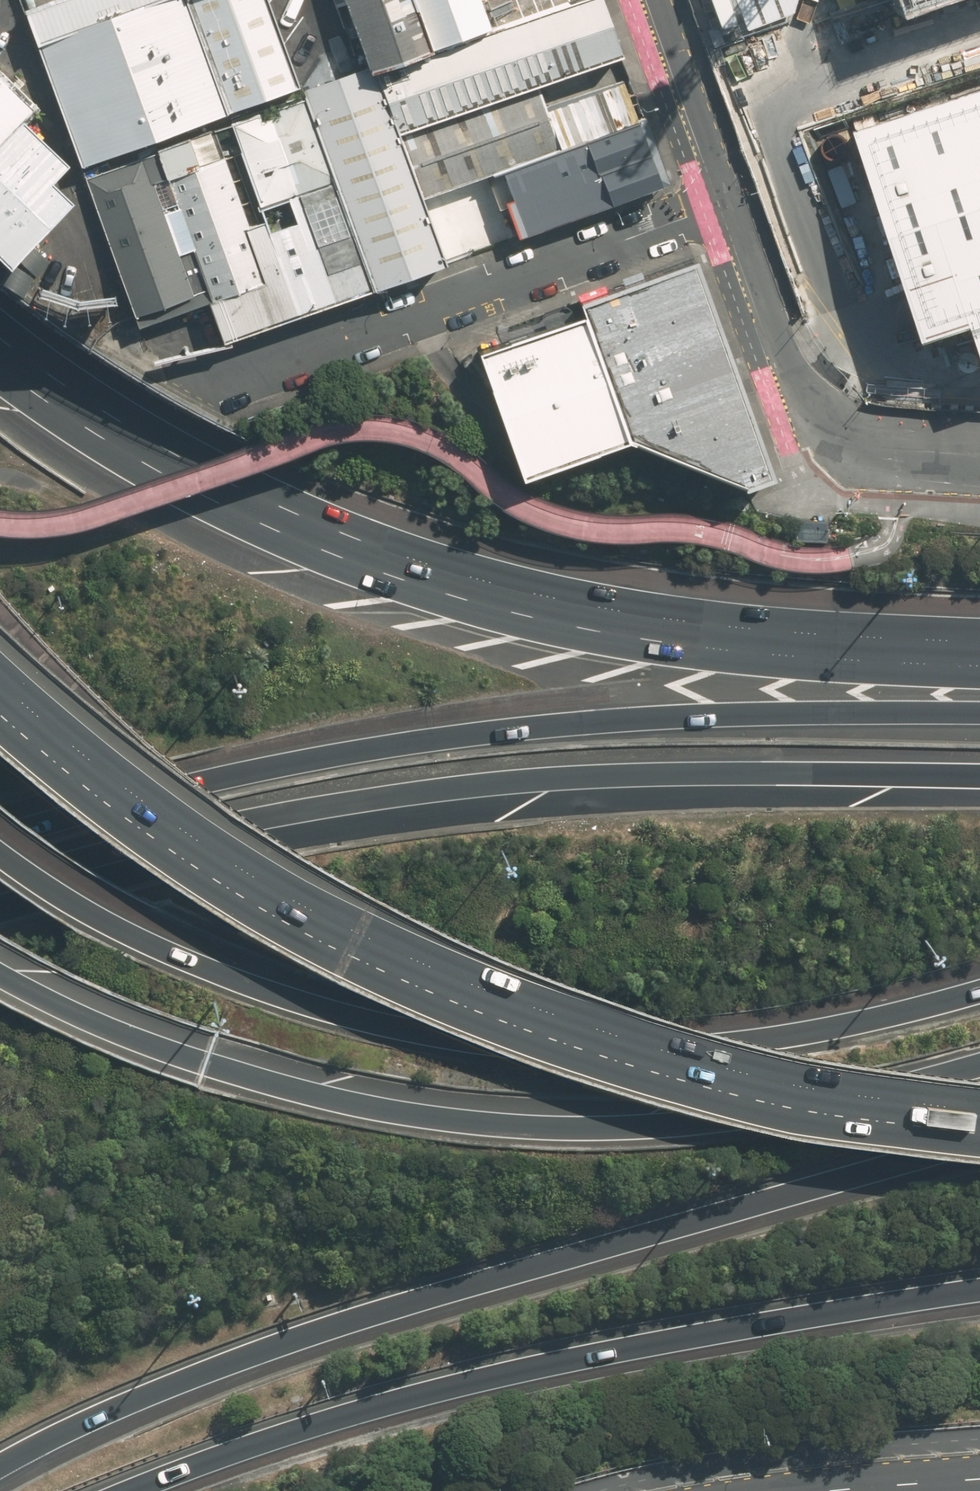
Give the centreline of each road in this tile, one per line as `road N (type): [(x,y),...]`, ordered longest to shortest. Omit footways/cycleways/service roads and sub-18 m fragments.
road 1 (motorway): [(979,1100),(797,1076),(622,1031),(454,971),(224,850),(105,766),(0,677)]
road 2 (motorway): [(0,364),(228,507),(460,598),(584,628),(718,648),(979,664)]
road 3 (motorway): [(979,1138),(327,1326),(176,1380),(0,1465)]
road 4 (motorway): [(0,847),(111,917),(200,961),(391,1023),(554,1042),(708,1042),(872,1019),(979,990)]
road 5 (motorway): [(979,1061),(719,1122),(477,1124),(268,1085),(88,1014),(0,964)]
road 6 (motorway): [(0,847),(183,786),(438,740),(711,713),(979,712)]
road 7 (motorway): [(0,899),(259,827),(401,803),(657,782),(979,781)]
road 8 (motorway): [(979,1289),(571,1356),(398,1395),(123,1490)]
road 9 (residential): [(733,199),(198,390)]
road 10 (residential): [(979,453),(865,438),(816,407),(789,358),(733,199)]
road 11 (residential): [(733,199),(661,0)]

